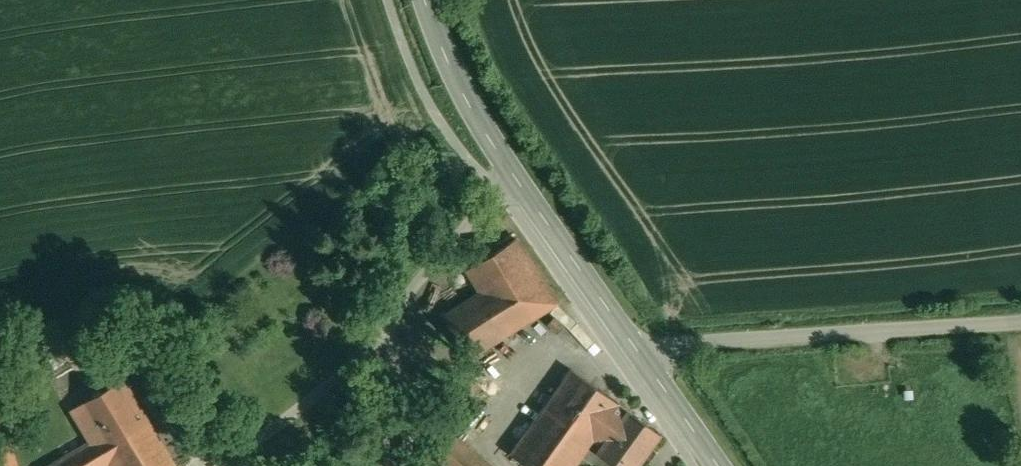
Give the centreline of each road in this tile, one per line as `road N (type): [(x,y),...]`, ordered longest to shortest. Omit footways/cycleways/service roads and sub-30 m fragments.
road 1 (secondary): [(641,352),(467,99),(427,0)]
road 2 (unclassified): [(1020,326),(641,352)]
road 3 (secondary): [(716,465),(641,352)]

